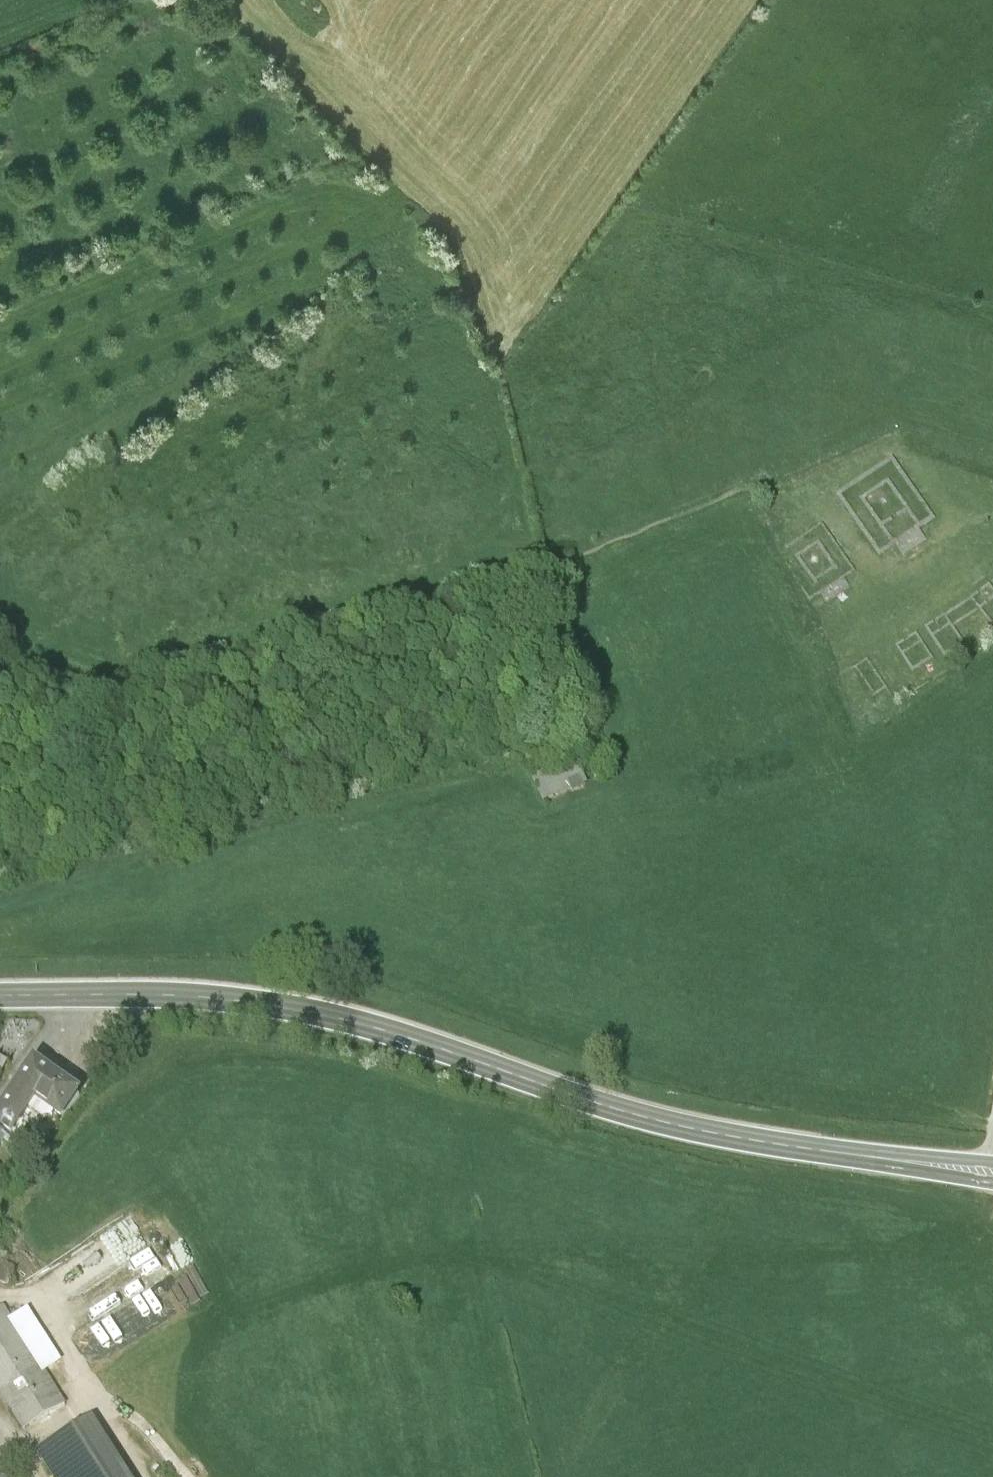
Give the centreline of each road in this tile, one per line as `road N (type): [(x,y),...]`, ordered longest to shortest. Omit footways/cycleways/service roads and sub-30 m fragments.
road 1 (secondary): [(992,1172),(738,1136),(354,1017),(237,992),(0,993)]
road 2 (track): [(992,521),(961,529),(875,583)]

